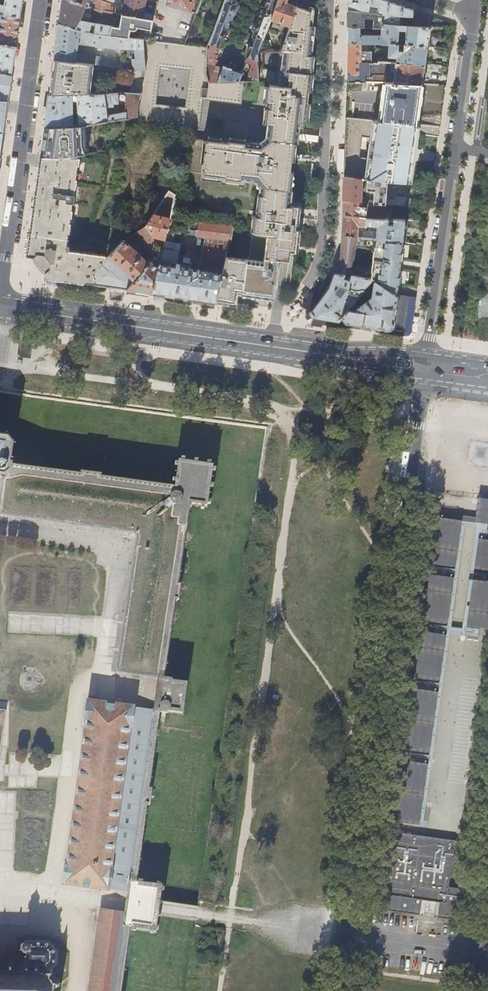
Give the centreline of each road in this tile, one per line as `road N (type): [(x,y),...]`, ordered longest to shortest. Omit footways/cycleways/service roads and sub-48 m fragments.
road 1 (tertiary): [(422,391),(342,936)]
road 2 (tertiary): [(0,304),(40,0)]
road 3 (primary): [(0,306),(271,340)]
road 4 (tertiary): [(454,147),(427,354)]
road 5 (primary): [(427,354),(317,338),(271,340)]
road 6 (primary): [(271,340),(316,359),(422,380)]
road 7 (residential): [(478,954),(342,936)]
road 8 (tertiary): [(474,13),(454,147)]

